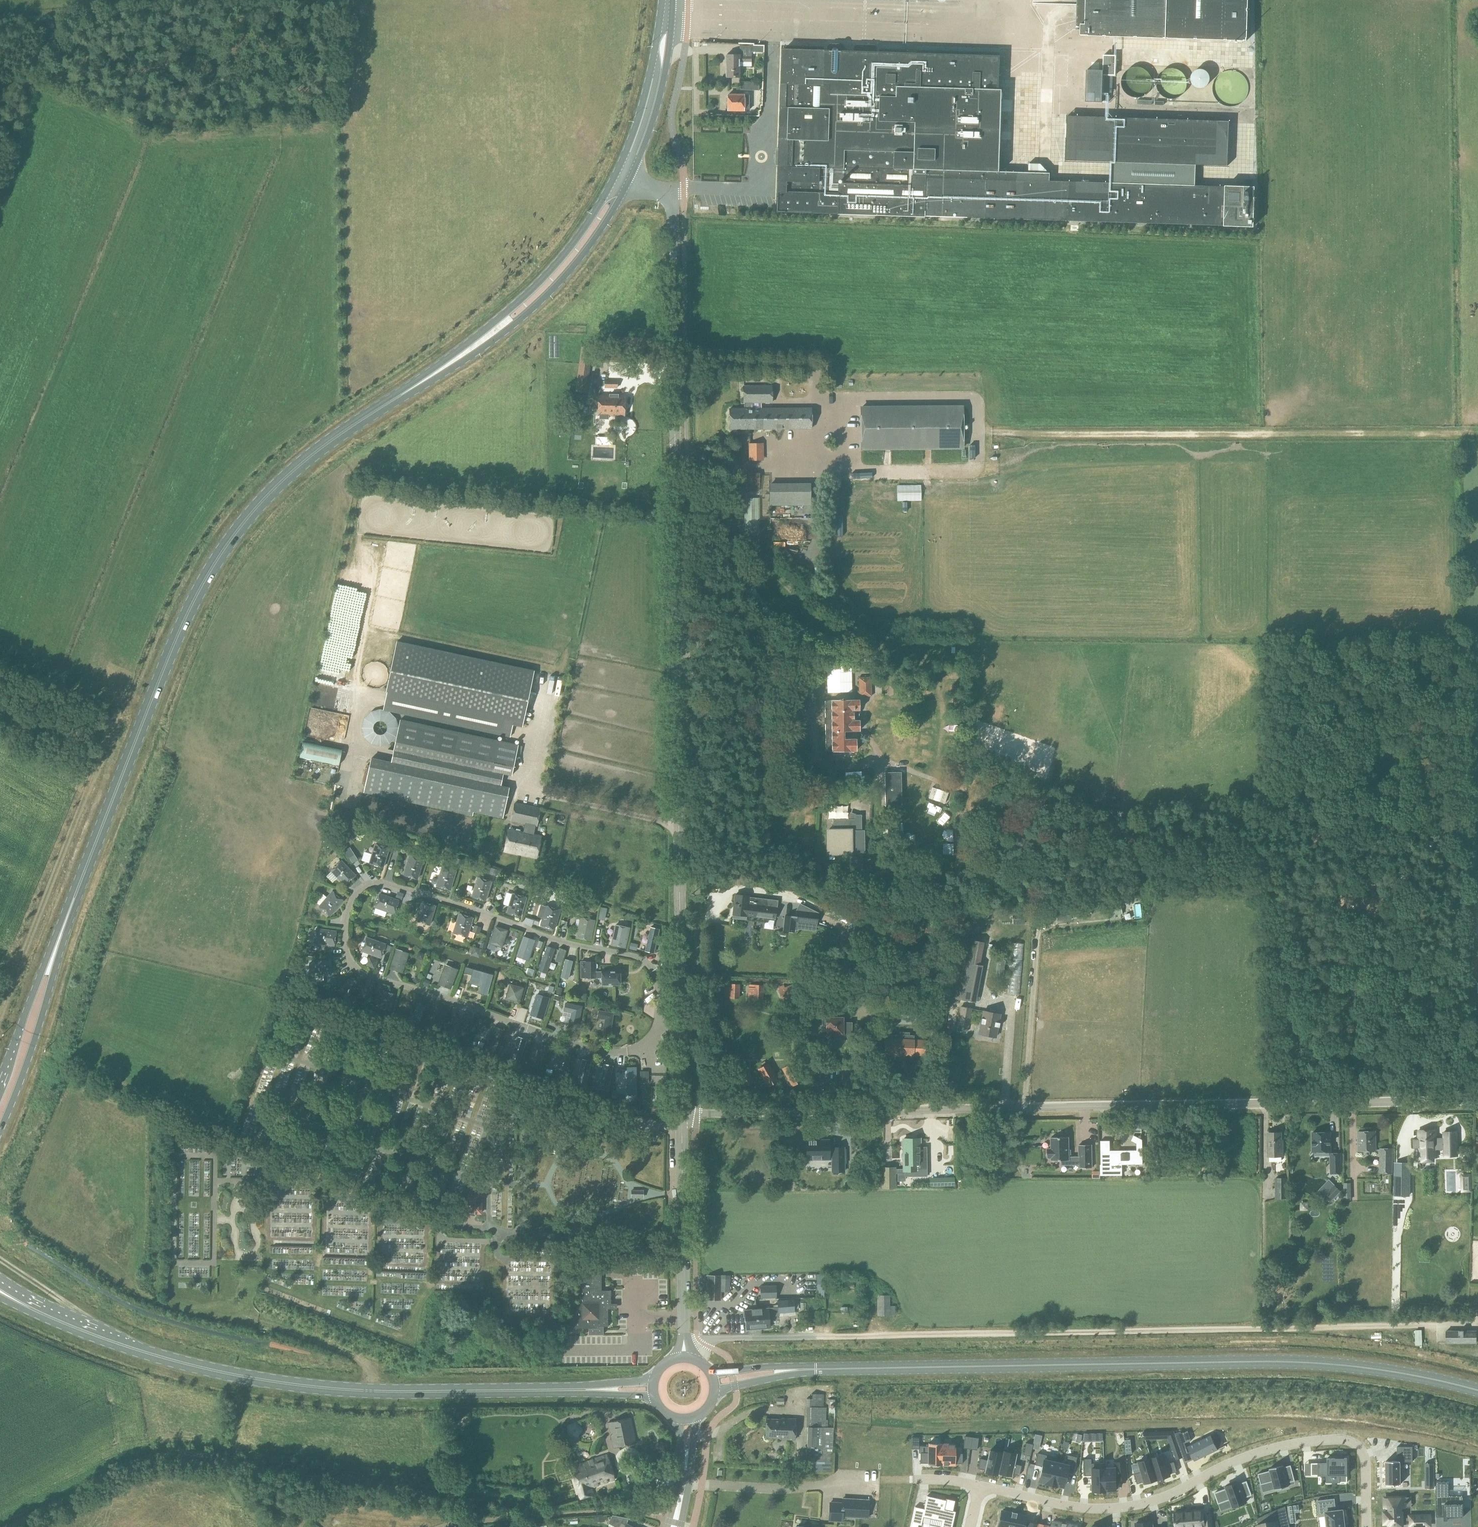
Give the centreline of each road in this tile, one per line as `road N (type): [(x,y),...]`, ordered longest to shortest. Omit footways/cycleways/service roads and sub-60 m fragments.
road 1 (unclassified): [(682,1115),(1477,1099)]
road 2 (primary): [(58,941),(171,650),(235,534),(327,443),(497,329)]
road 3 (unclassified): [(682,1115),(674,351)]
road 4 (secondary): [(1477,1391),(1280,1360),(788,1370)]
road 5 (residential): [(1366,1526),(1363,1453),(1338,1439),(1262,1451),(1130,1506),(1078,1507),(980,1486)]
road 6 (secondary): [(150,1353),(313,1387),(604,1389)]
road 7 (track): [(121,709),(0,1013)]
road 8 (unclassified): [(683,1358),(682,1115)]
road 9 (primary): [(497,329),(525,313),(589,249),(622,178)]
road 10 (primary): [(0,1131),(58,941)]
road 11 (primary): [(622,178),(497,329)]
road 12 (secondary): [(0,1297),(150,1353)]
road 13 (primary): [(58,941),(0,1081)]
road 14 (unclassified): [(101,1329),(0,1260)]

